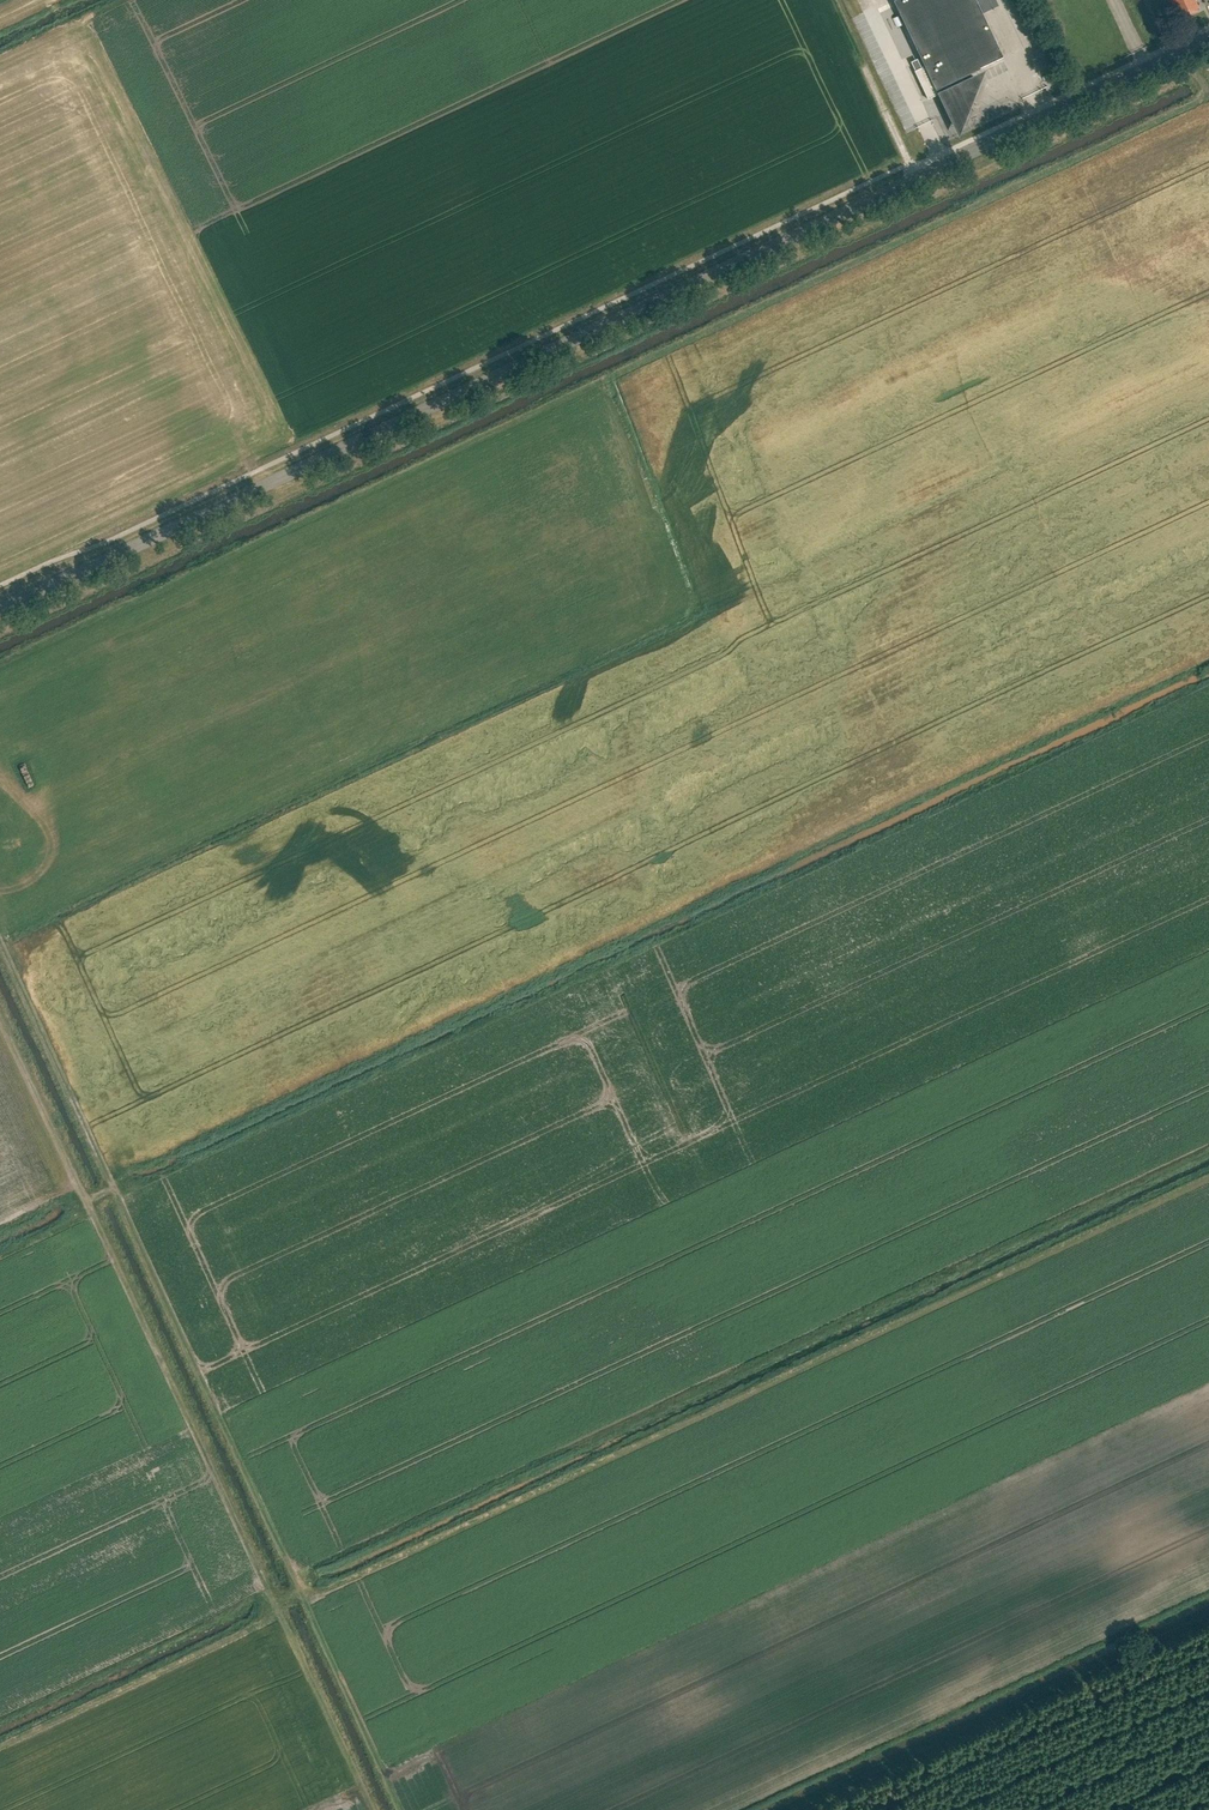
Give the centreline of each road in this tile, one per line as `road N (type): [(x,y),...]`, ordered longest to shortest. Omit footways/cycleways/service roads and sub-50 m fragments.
road 1 (tertiary): [(0,611),(1208,41)]
road 2 (track): [(0,678),(231,570)]

